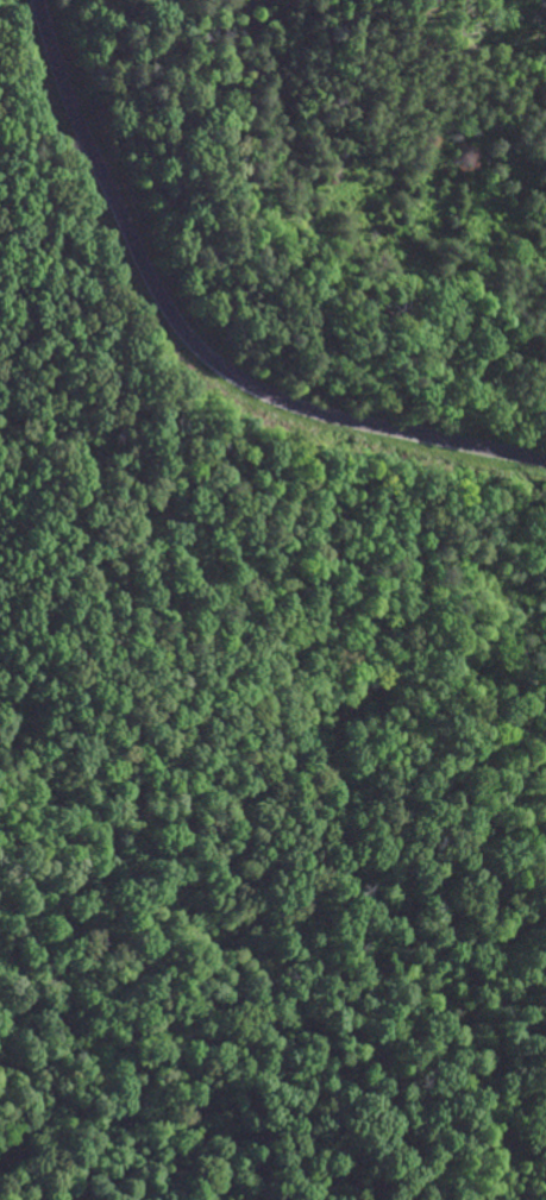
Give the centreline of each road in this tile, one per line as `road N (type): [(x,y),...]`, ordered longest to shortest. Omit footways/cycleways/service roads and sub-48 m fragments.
road 1 (residential): [(545,461),(343,417),(256,388),(211,358),(124,224),(44,0)]

